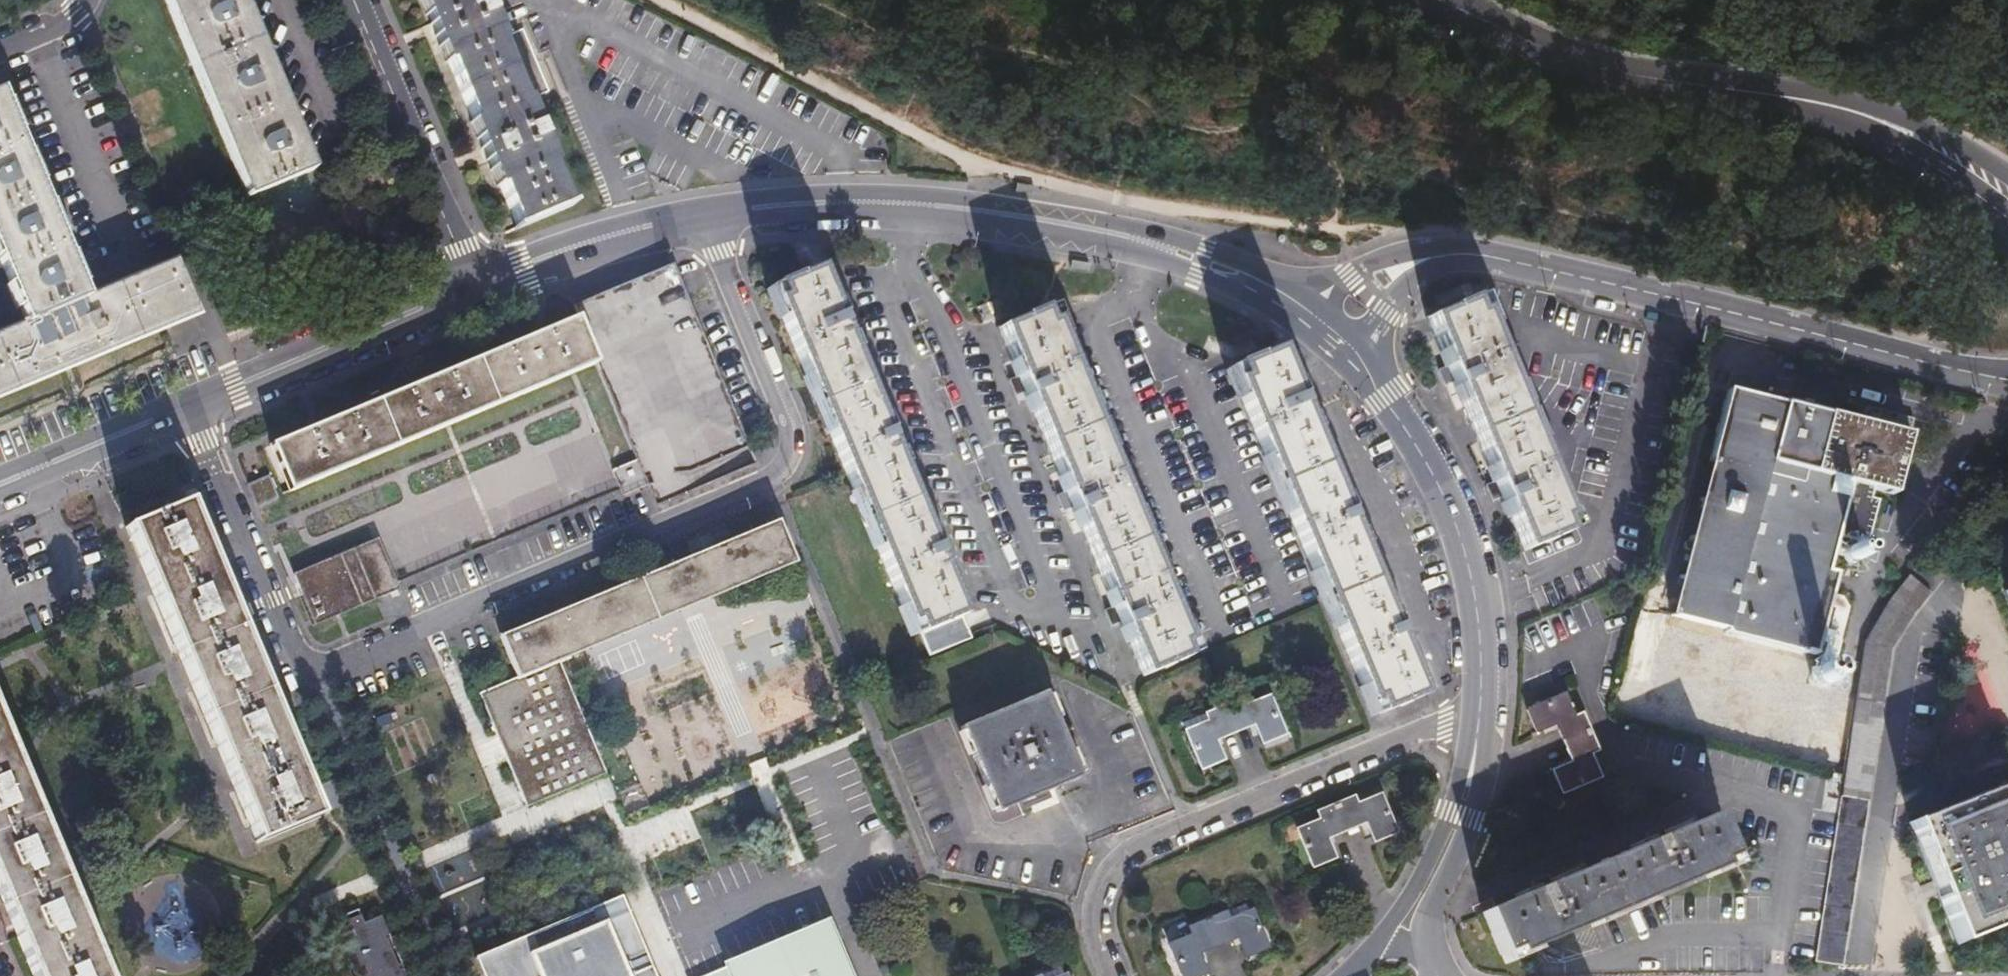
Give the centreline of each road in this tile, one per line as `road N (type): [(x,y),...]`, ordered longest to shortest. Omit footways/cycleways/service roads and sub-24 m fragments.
road 1 (residential): [(704,218),(791,431),(783,468),(771,480),(328,670),(293,657),(185,406)]
road 2 (track): [(657,0),(983,172),(1344,239)]
road 3 (residential): [(704,218),(844,201),(1065,225),(1201,260),(1304,312)]
road 4 (secondary): [(1438,0),(1616,71),(1827,104),(1965,161)]
road 5 (residential): [(2007,382),(1484,256)]
road 6 (unclassified): [(1482,711),(1121,856),(1098,891),(1090,923),(1107,975)]
road 7 (residential): [(1354,364),(1429,463),(1464,541),(1482,649),(1482,711)]
road 8 (residential): [(353,0),(473,289)]
road 9 (residential): [(185,406),(473,289)]
road 10 (residential): [(473,289),(704,218)]
road 11 (residential): [(0,484),(185,406)]
road 12 (residential): [(1484,256),(1396,248),(1304,312)]
road 13 (residential): [(1482,711),(1463,810),(1421,898)]
road 14 (residential): [(1354,364),(1417,274),(1484,256)]

